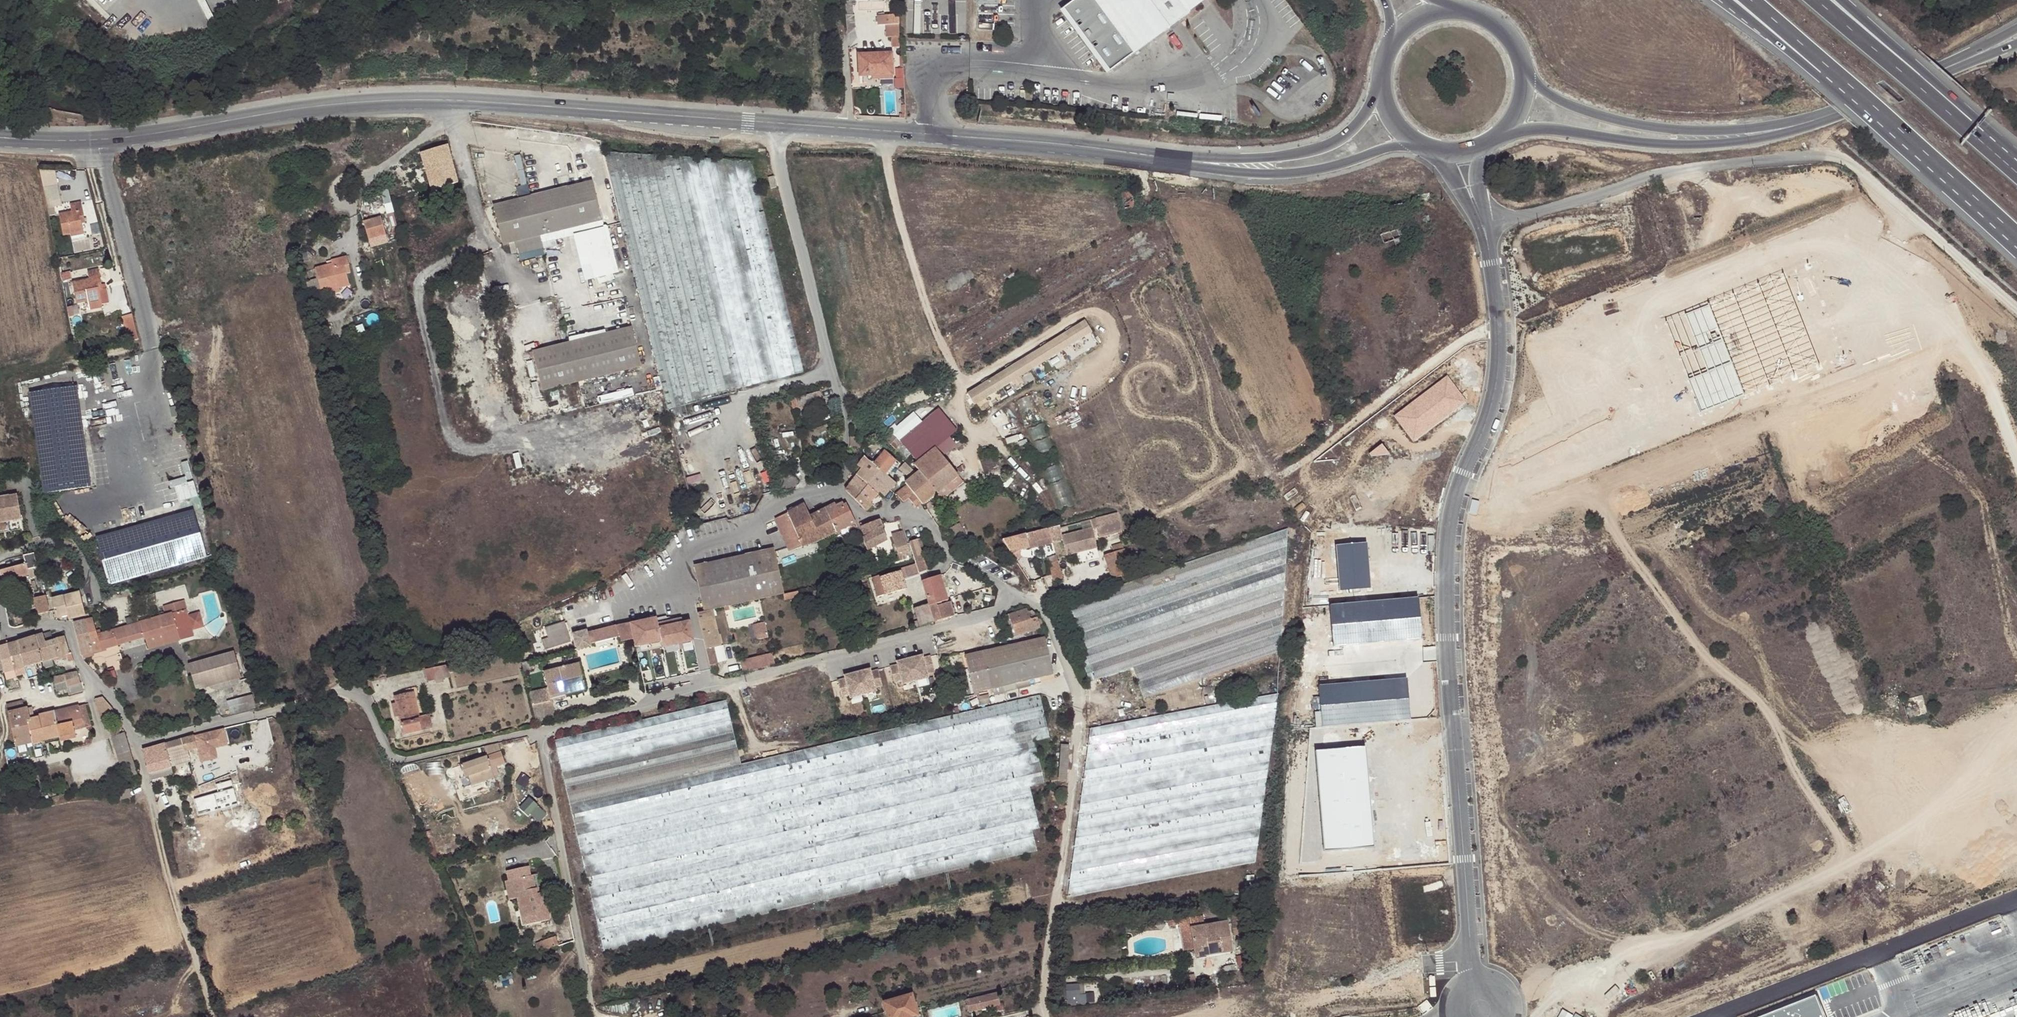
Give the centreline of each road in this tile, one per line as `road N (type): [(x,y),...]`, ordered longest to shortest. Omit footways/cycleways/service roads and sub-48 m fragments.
road 1 (unclassified): [(1483,226),(1499,318),(1497,381),(1454,501),(1447,571),(1472,961)]
road 2 (residential): [(1483,226),(1666,171),(1831,155),(1857,164),(2016,309)]
road 3 (track): [(882,131),(905,244),(959,376),(970,431),(1030,477),(1055,517),(1105,507),(1139,517),(1164,510)]
road 4 (residential): [(539,728),(397,761),(361,699),(334,689),(136,741)]
road 5 (residential): [(1014,593),(1049,623),(1076,690),(1047,1016)]
road 6 (residential): [(773,123),(842,407),(841,489)]
road 7 (tertiary): [(849,128),(1210,164)]
road 8 (tertiary): [(100,140),(334,104),(450,100)]
road 9 (unclassified): [(1712,1016),(2016,897)]
road 10 (tertiary): [(450,100),(773,123)]
road 11 (residential): [(708,688),(995,612),(1014,593)]
road 12 (secondary): [(1500,130),(1707,145),(1815,120)]
road 13 (secondary): [(1815,120),(1706,132),(1632,124),(1573,106),(1521,71)]
road 14 (residential): [(593,1016),(539,728)]
road 15 (track): [(1284,474),(1454,345),(1499,330)]
road 16 (motorway): [(2016,167),(1817,0)]
road 17 (motorway): [(2016,162),(1844,0)]
road 18 (residential): [(100,140),(154,348)]
road 19 (track): [(153,810),(212,1016)]
road 20 (residential): [(841,489),(861,514),(891,511),(921,521),(949,556),(1014,593)]
road 21 (residential): [(687,592),(683,563),(696,547),(748,534),(775,501),(841,489)]
road 22 (tertiary): [(1210,164),(1296,173),(1415,142)]
road 23 (tertiary): [(1378,78),(1356,127),(1333,143),(1210,164)]
road 24 (motorway): [(1872,109),(2016,242)]
road 25 (motorway): [(1728,0),(1872,109)]
road 26 (residential): [(539,728),(708,688)]
road 27 (track): [(1266,1016),(1284,996),(1380,980),(1422,963)]
road 28 (motorway): [(1747,0),(1872,109)]
road 29 (track): [(1854,860),(2016,834)]
road 30 (residential): [(103,690),(79,662),(65,626),(11,634),(0,609)]
road 31 (track): [(1836,184),(1780,183),(1731,195),(1694,168)]
road 32 (residential): [(450,100),(488,246)]
road 33 (secondary): [(1944,70),(1815,120)]
road 34 (residential): [(0,558),(43,542),(67,544),(102,599)]

